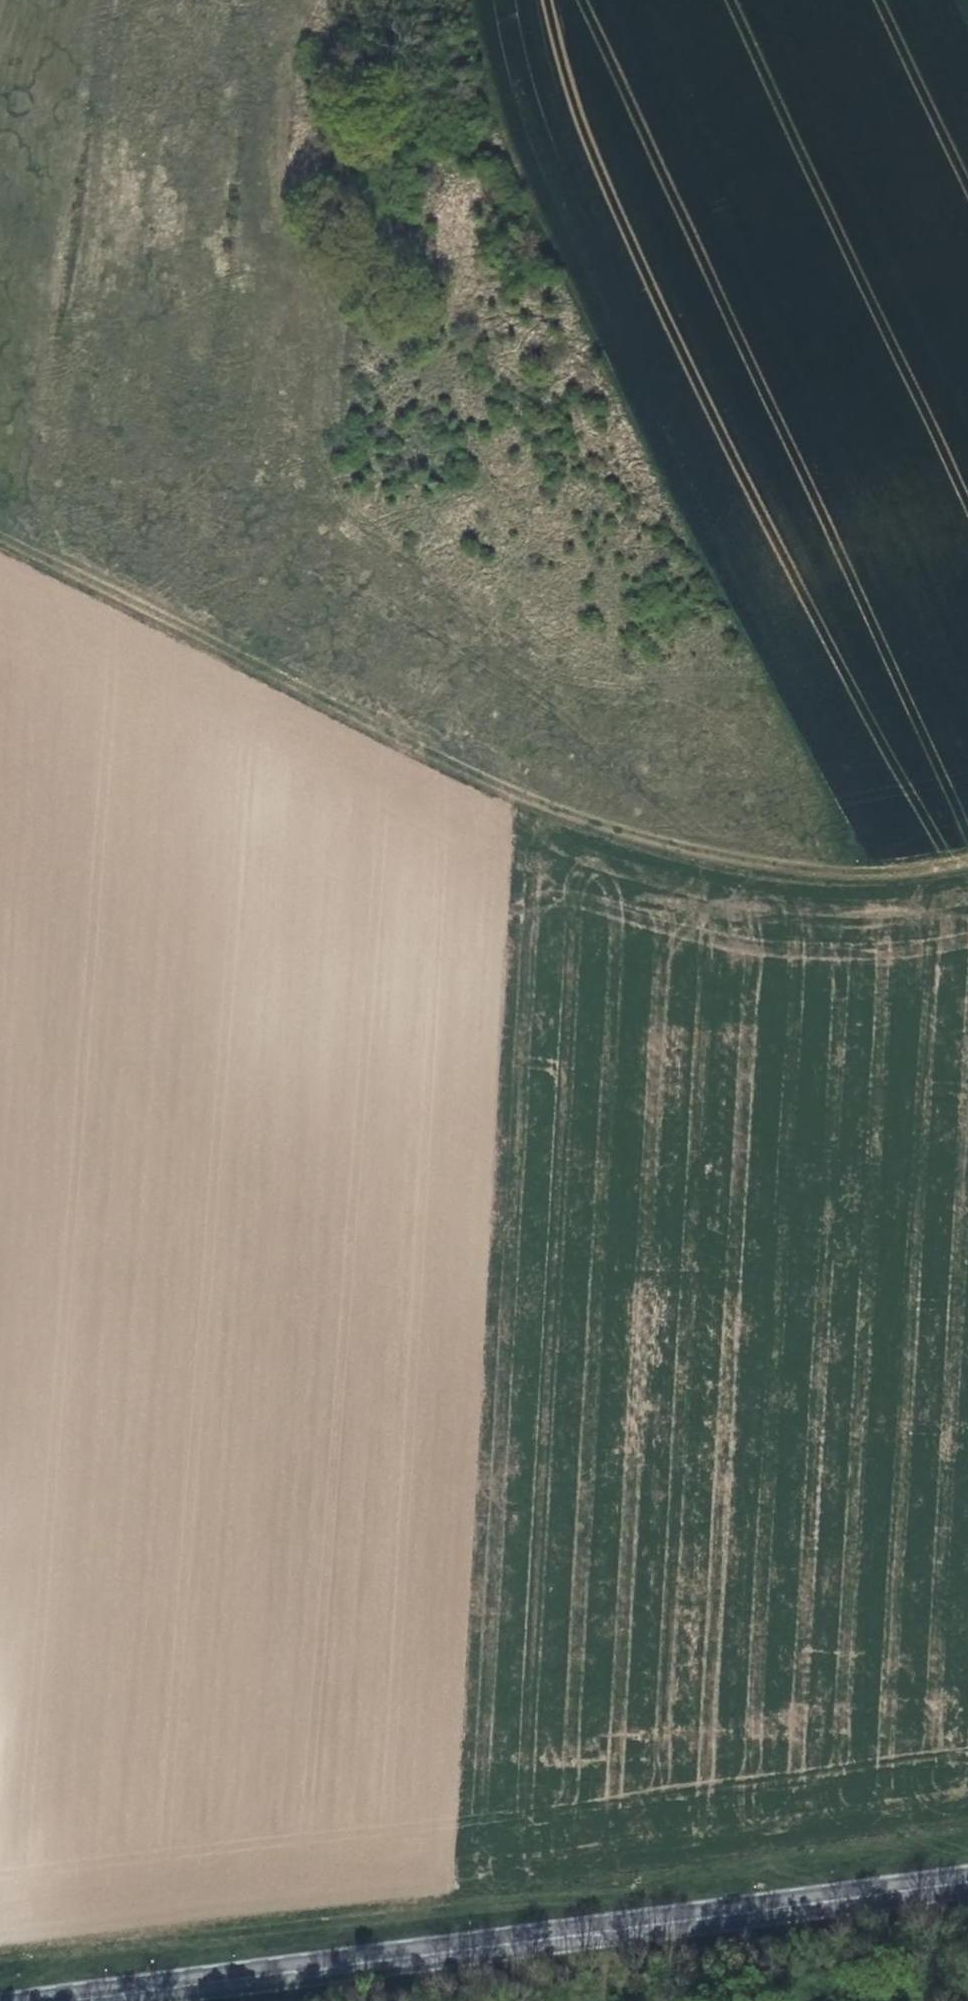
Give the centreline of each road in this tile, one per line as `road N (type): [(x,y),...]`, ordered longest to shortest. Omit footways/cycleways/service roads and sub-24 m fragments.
road 1 (track): [(0,535),(524,800),(720,859),(896,868),(967,853)]
road 2 (primary): [(137,2000),(967,1881)]

